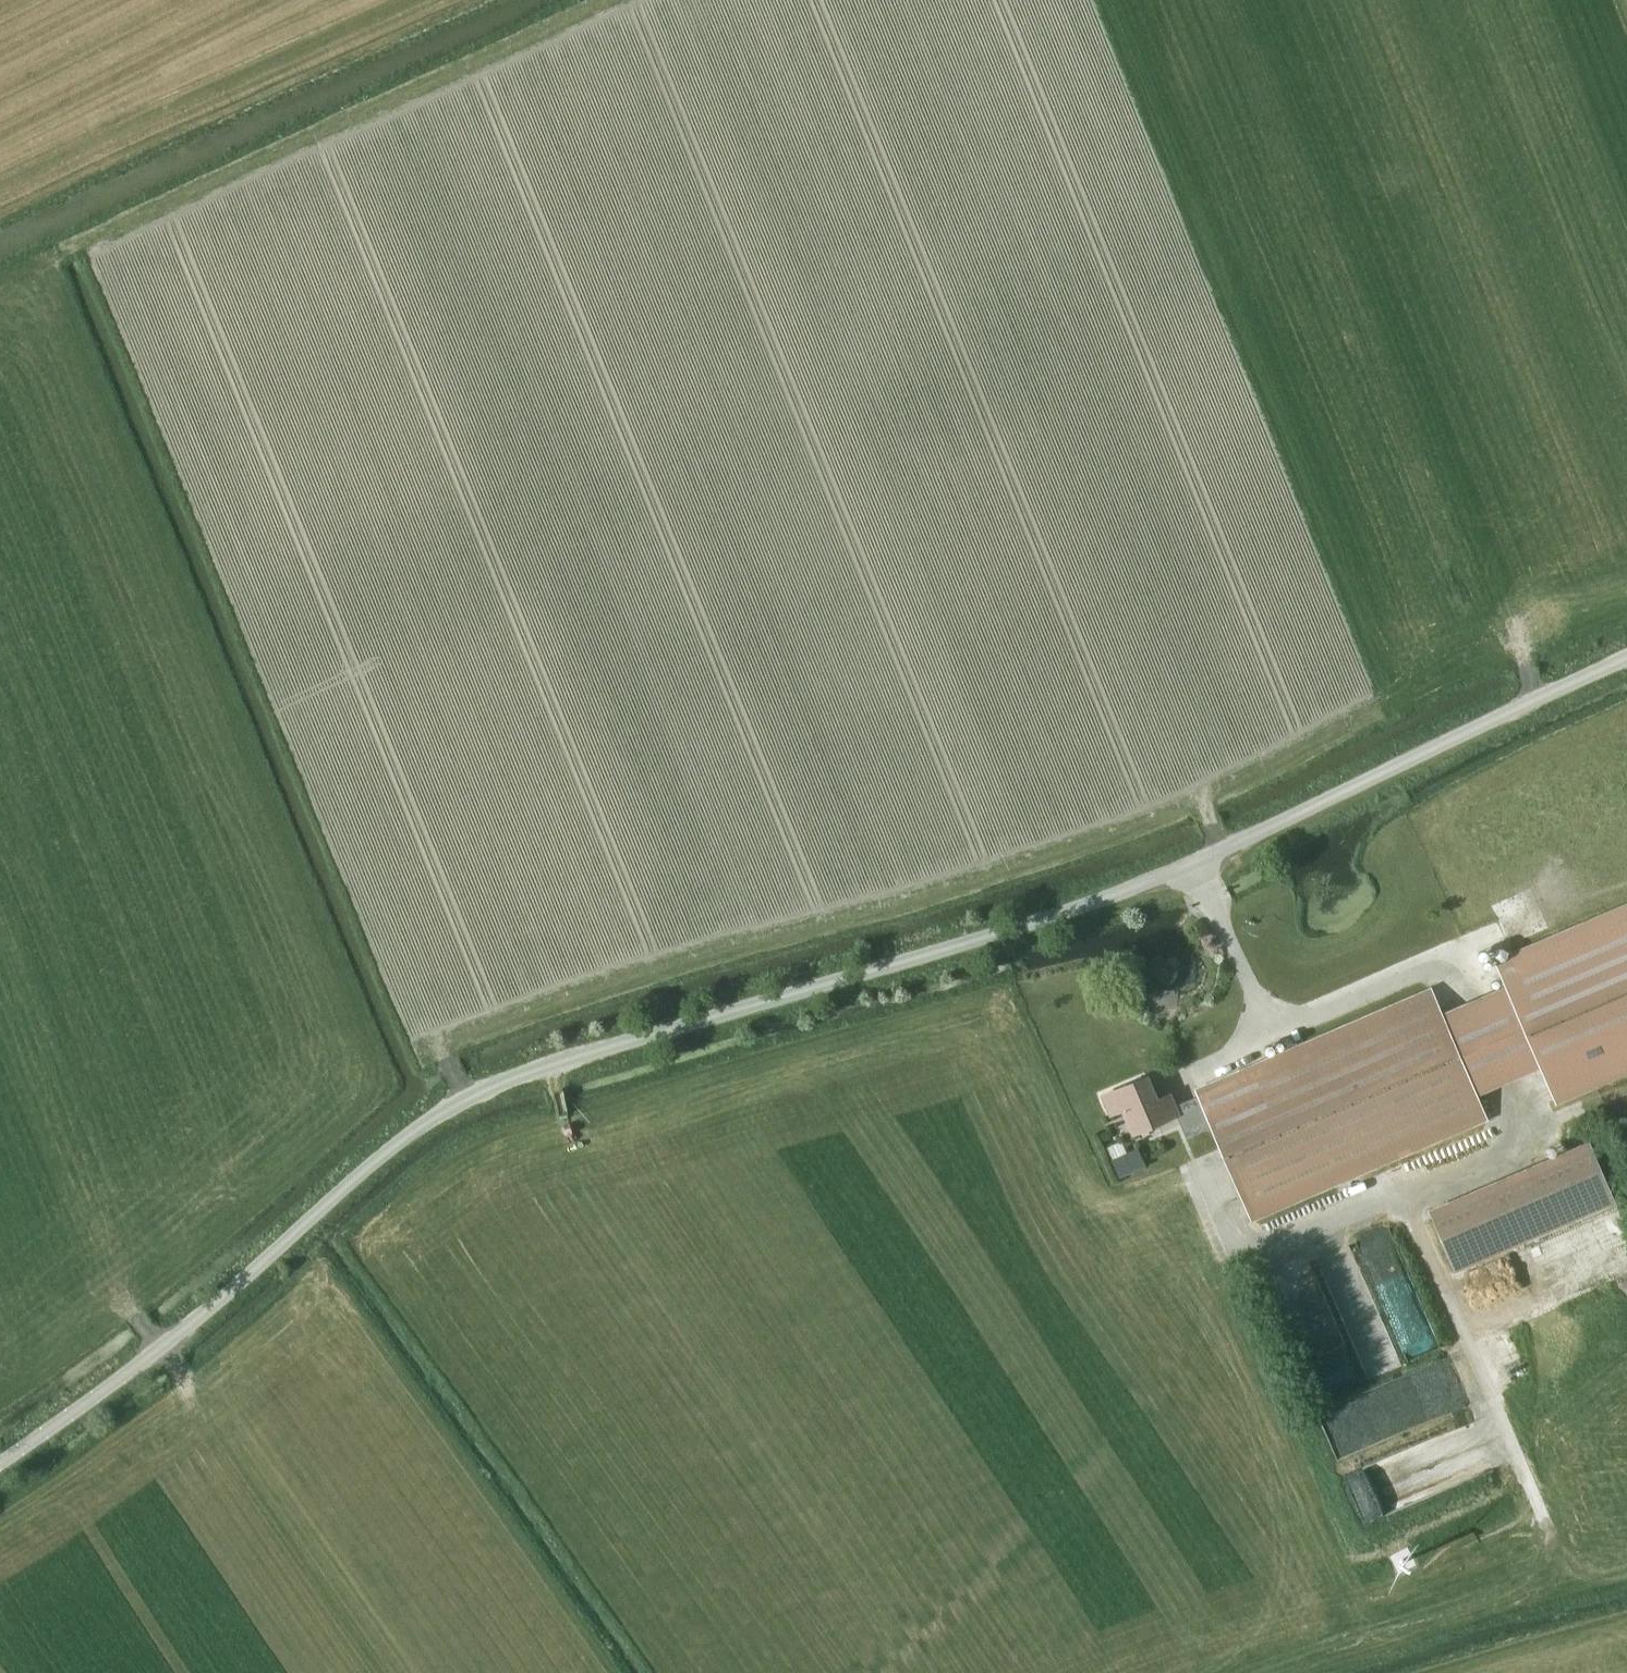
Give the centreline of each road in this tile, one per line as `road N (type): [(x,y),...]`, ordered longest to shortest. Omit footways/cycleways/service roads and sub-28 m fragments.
road 1 (tertiary): [(0,1463),(148,1357),(399,1142),(468,1096),(567,1058),(1137,885),(1626,657)]

